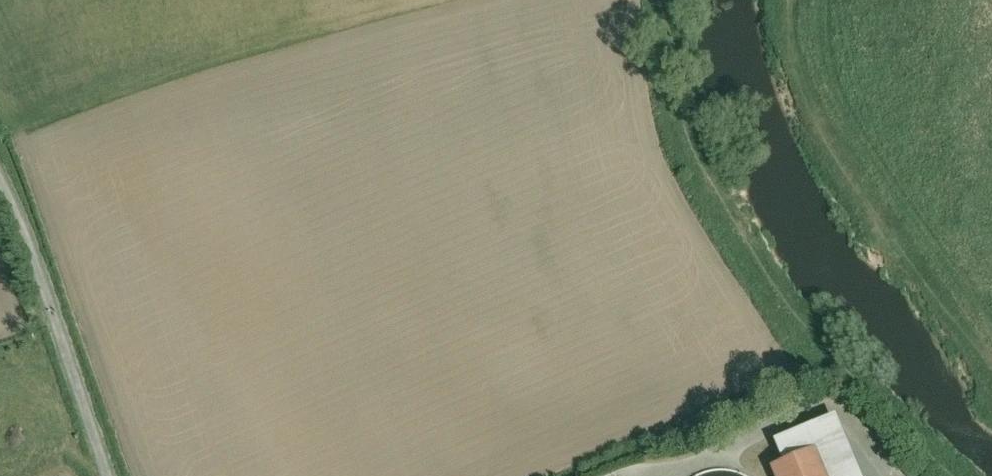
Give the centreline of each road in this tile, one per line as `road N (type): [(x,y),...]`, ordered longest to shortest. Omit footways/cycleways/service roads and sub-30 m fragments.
road 1 (unclassified): [(0,169),(108,475)]

